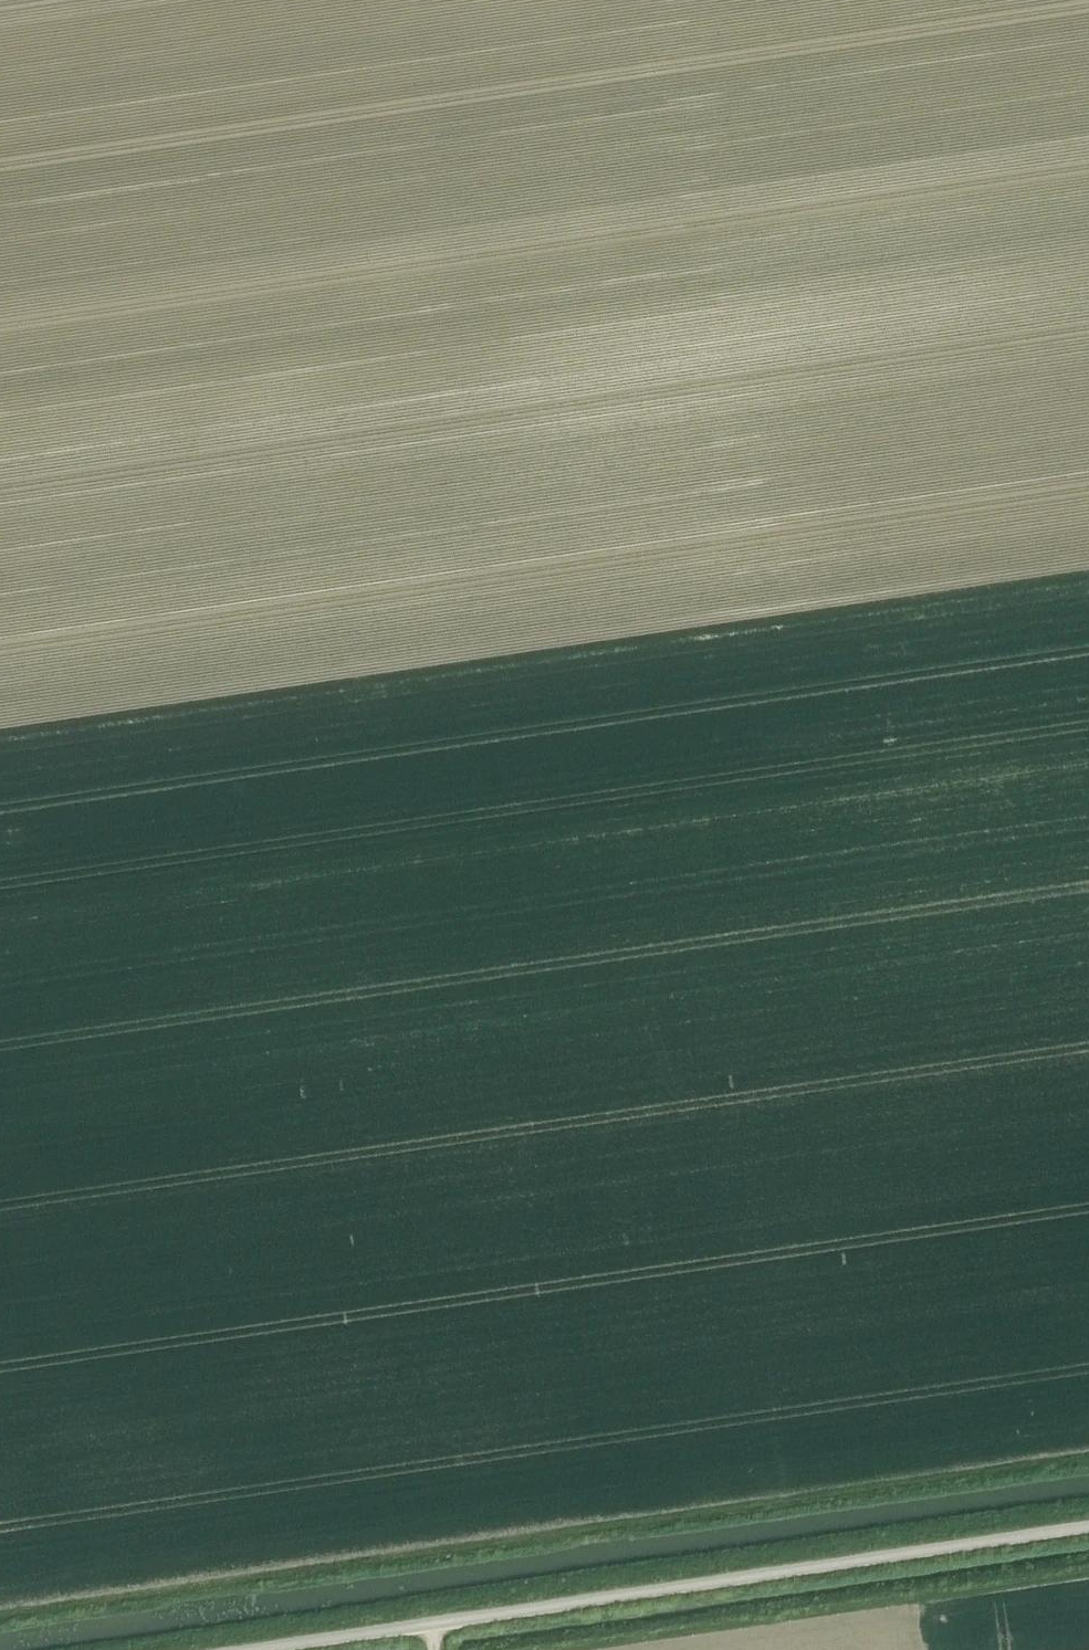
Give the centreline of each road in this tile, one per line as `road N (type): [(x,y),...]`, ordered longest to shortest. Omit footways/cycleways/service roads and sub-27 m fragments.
road 1 (unclassified): [(253,1649),(1088,1530)]

